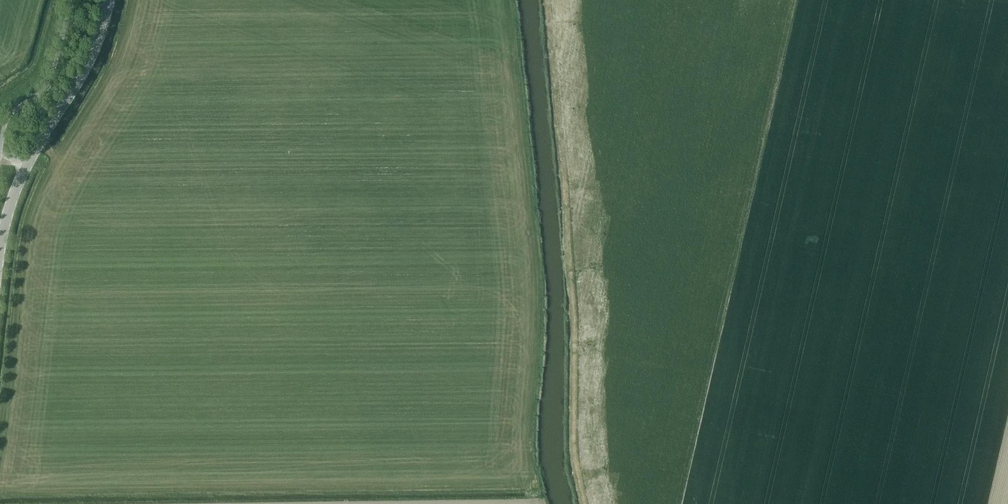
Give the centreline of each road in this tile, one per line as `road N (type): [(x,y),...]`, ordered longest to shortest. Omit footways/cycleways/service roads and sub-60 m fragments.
road 1 (tertiary): [(0,244),(23,171),(82,73),(108,0)]

